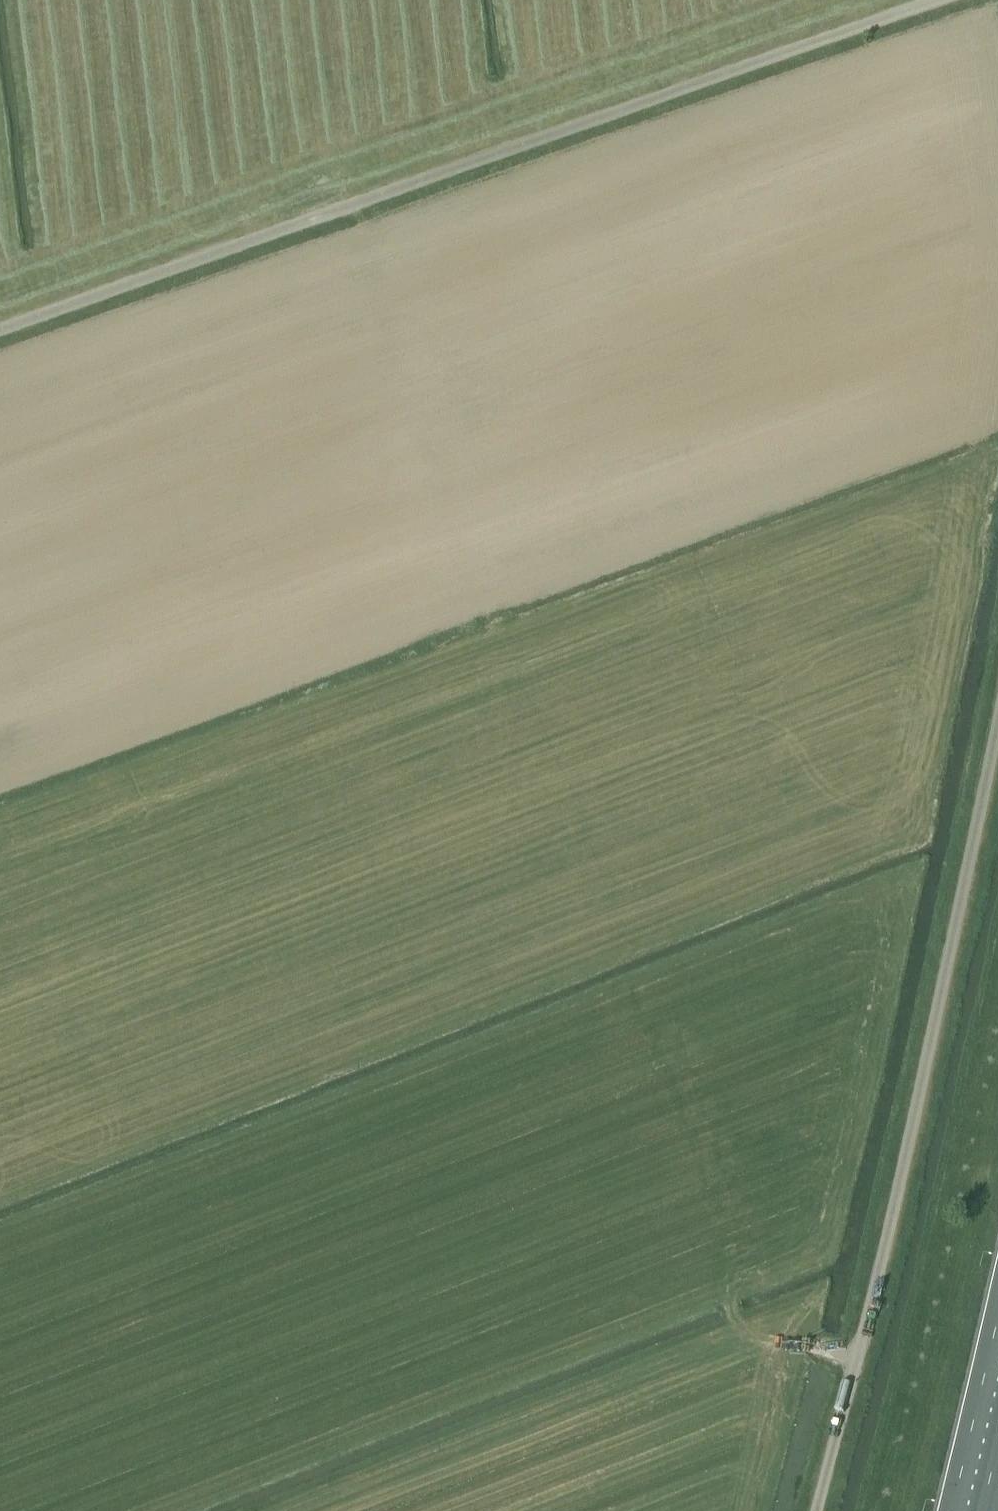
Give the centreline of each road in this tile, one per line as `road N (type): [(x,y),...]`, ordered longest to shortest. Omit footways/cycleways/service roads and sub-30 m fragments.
road 1 (unclassified): [(924,0),(0,326)]
road 2 (unclassified): [(823,1510),(928,1096),(997,749)]

